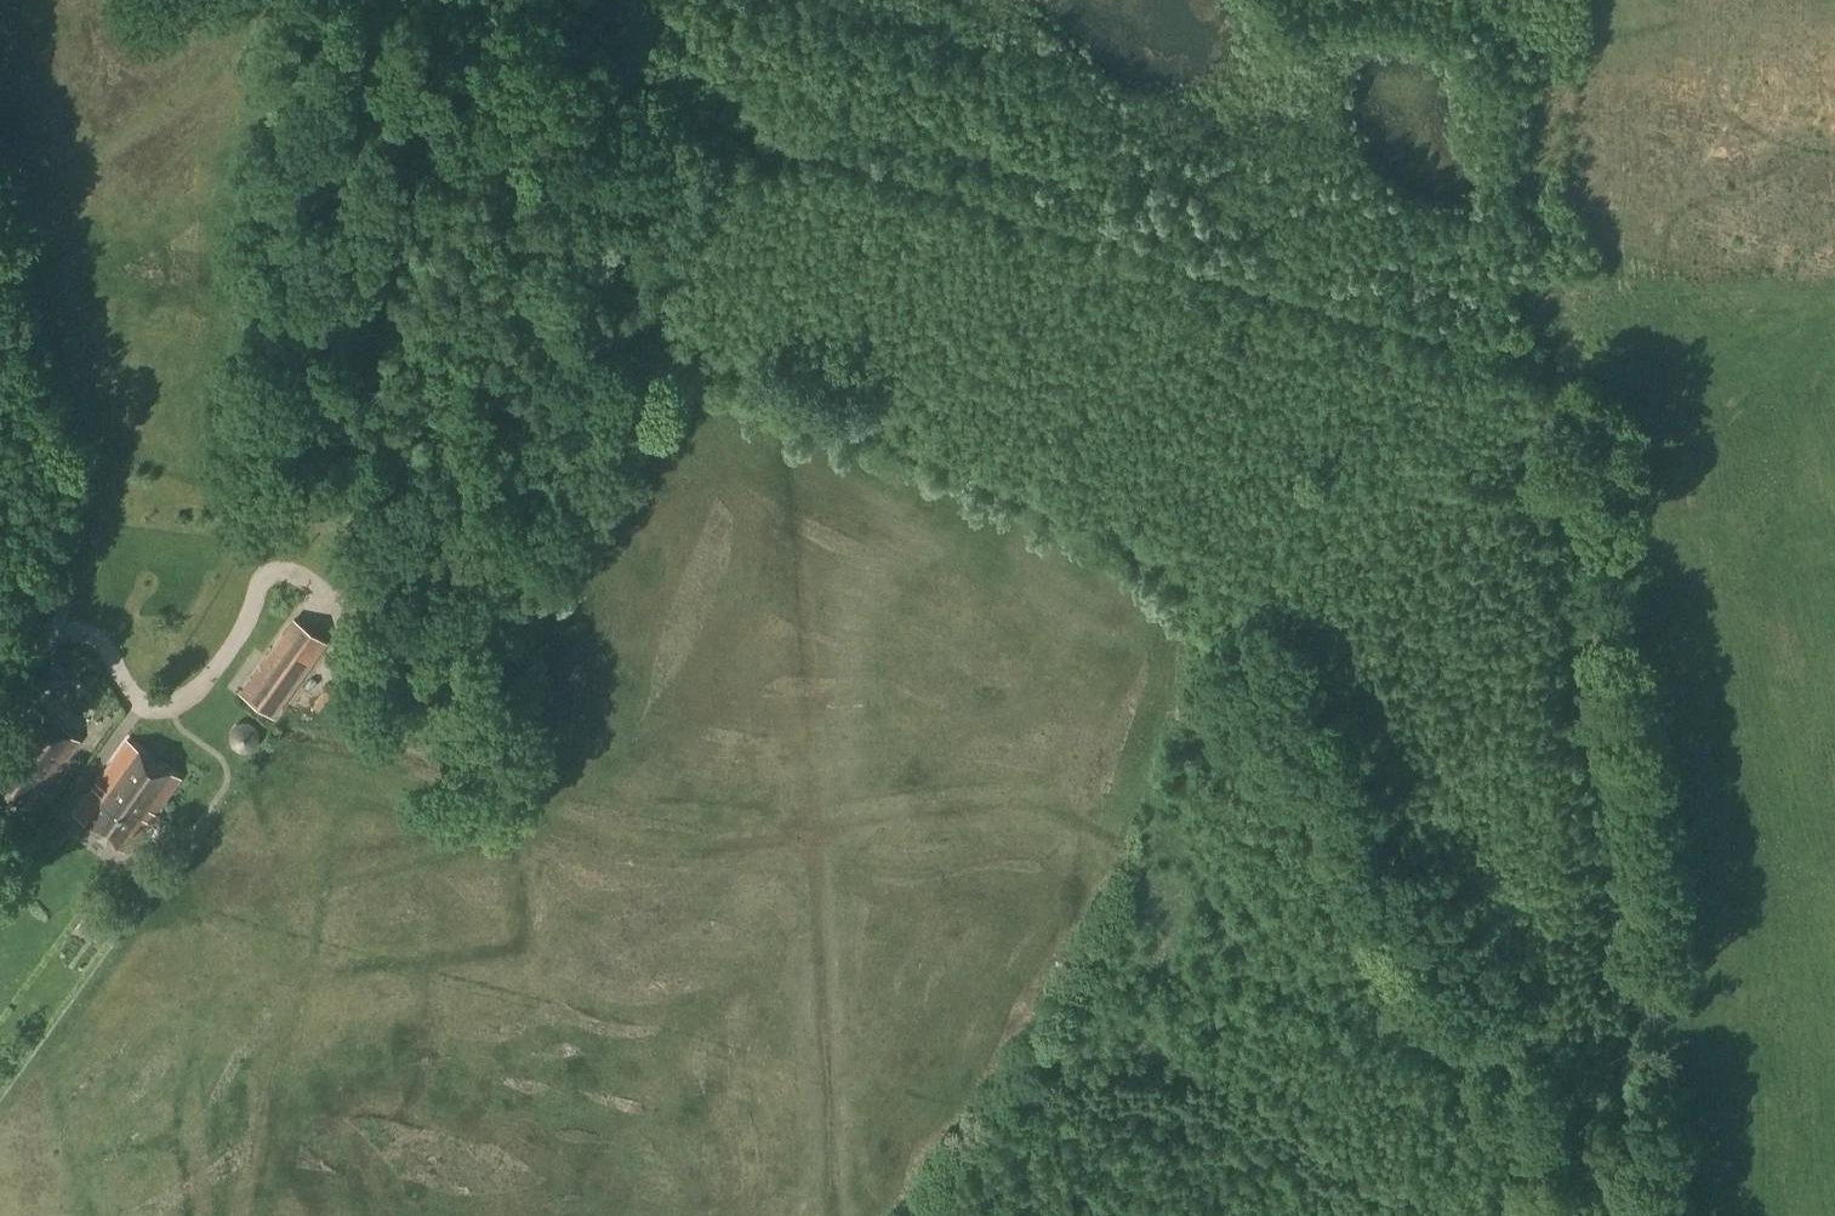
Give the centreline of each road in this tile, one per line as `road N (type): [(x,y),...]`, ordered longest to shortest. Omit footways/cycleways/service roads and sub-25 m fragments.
road 1 (track): [(1619,1215),(1626,810),(1582,640),(1544,370)]

